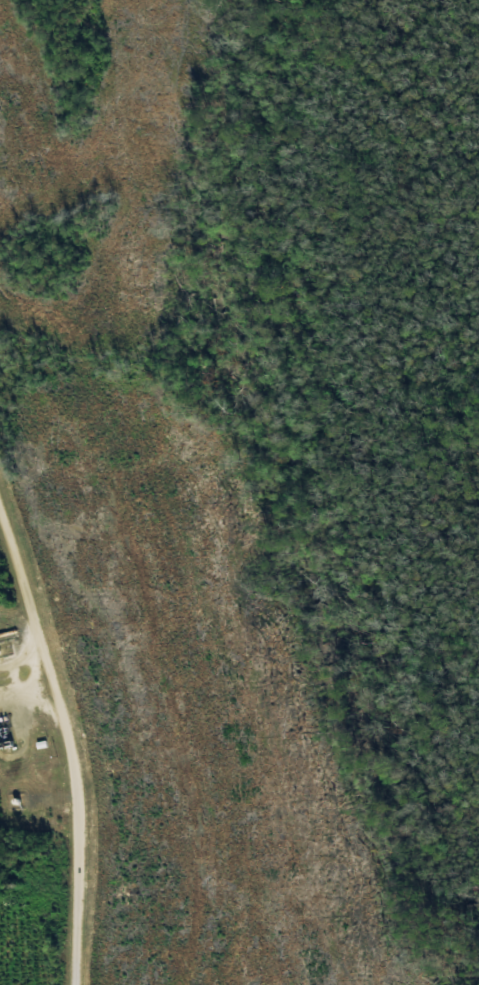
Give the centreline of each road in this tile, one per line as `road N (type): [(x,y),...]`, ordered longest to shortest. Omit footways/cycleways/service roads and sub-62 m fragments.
road 1 (residential): [(0,644),(21,640),(40,665),(77,984)]

